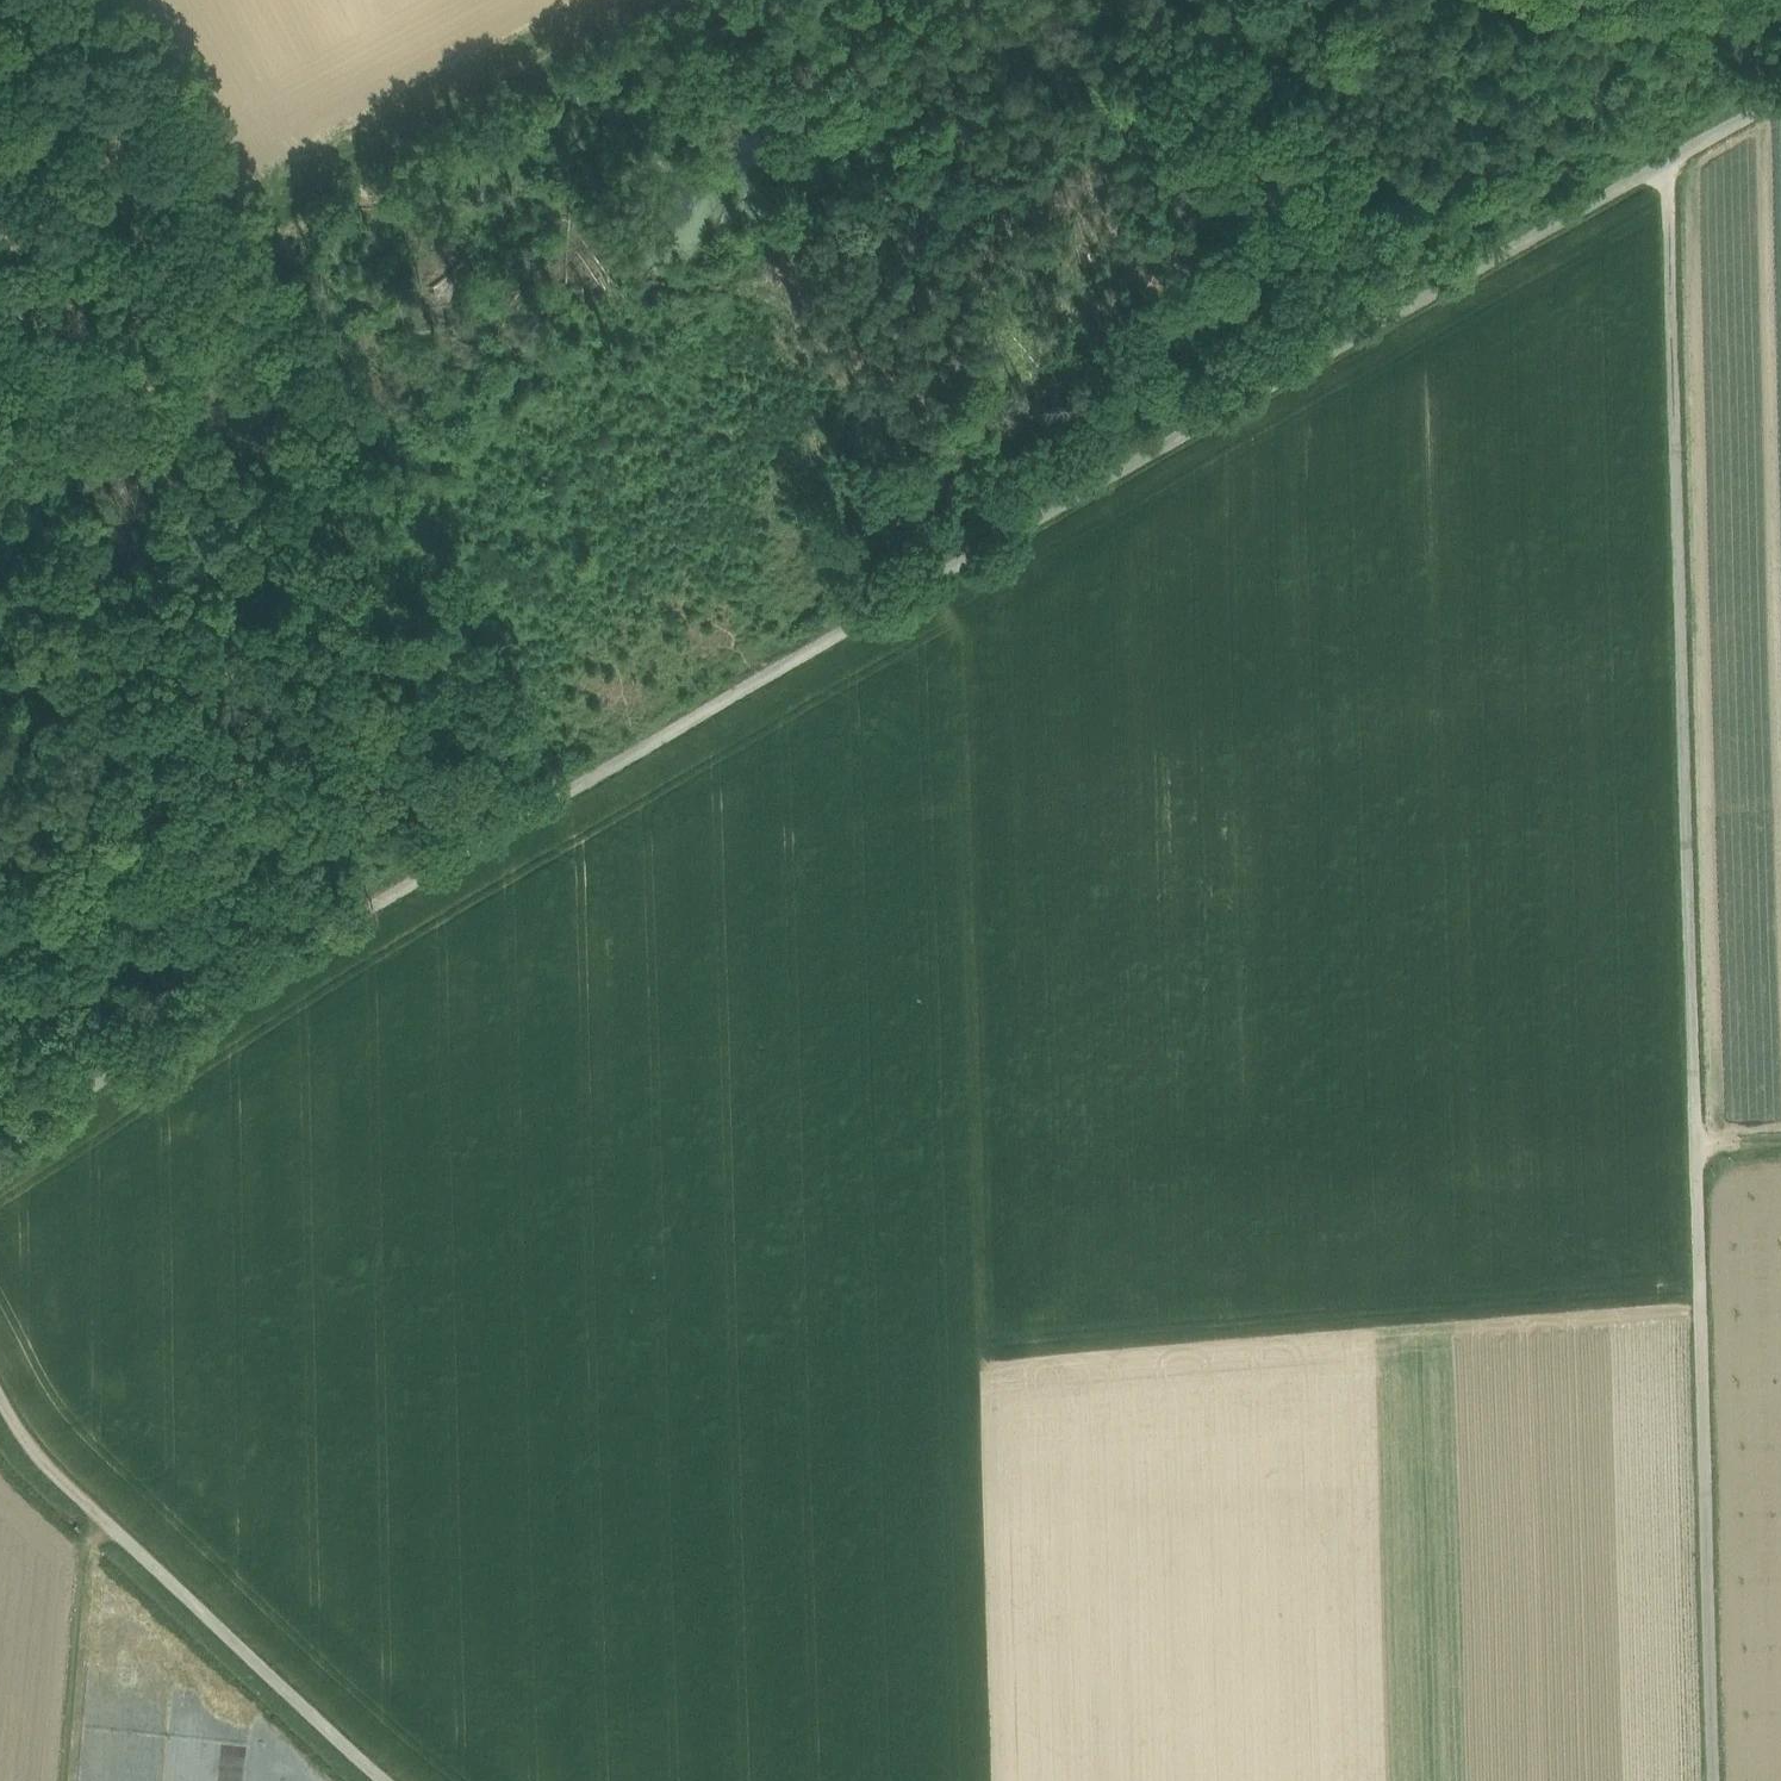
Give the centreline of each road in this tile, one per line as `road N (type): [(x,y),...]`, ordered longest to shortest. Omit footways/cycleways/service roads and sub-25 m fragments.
road 1 (unclassified): [(1666,158),(940,569),(312,938),(0,1143)]
road 2 (unclassified): [(1716,1780),(1666,158)]
road 3 (unclassified): [(0,1377),(118,1528),(403,1780)]
road 4 (unclassified): [(1780,94),(1666,158)]

